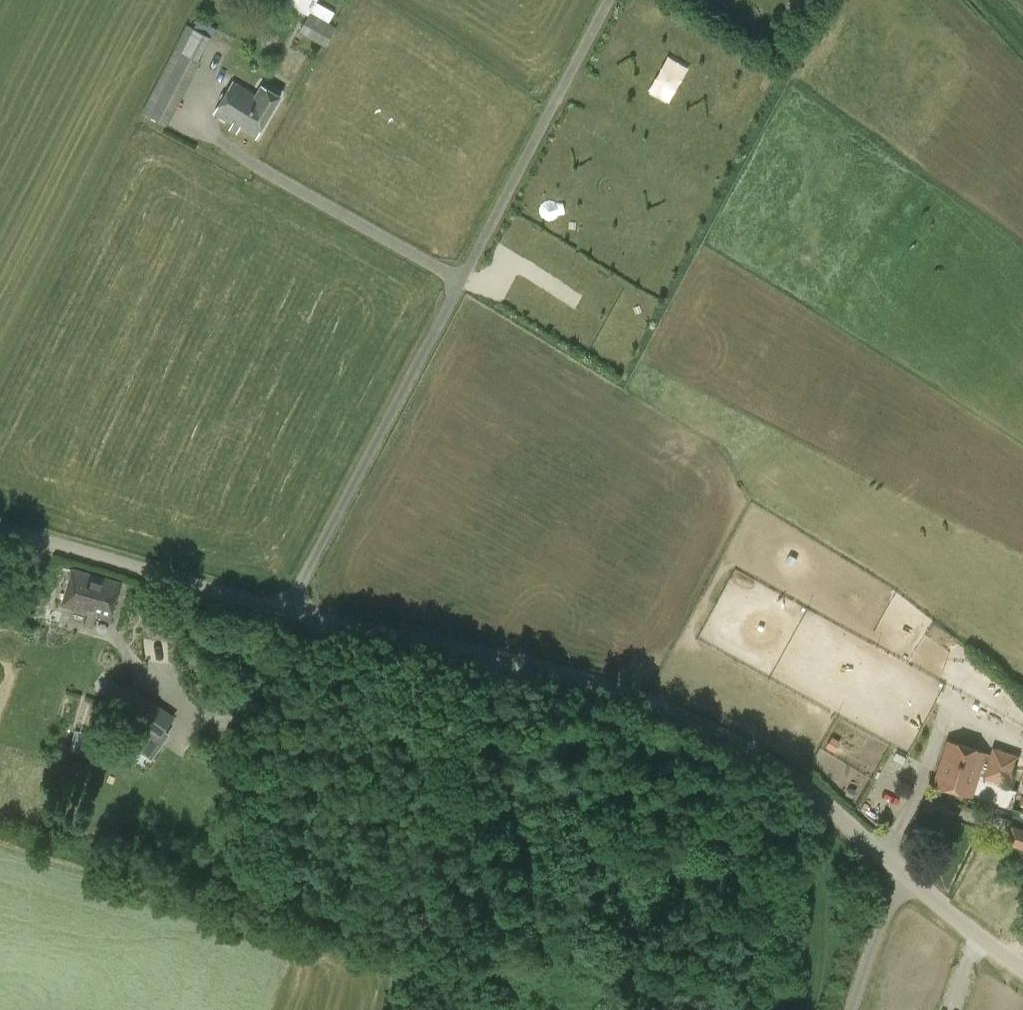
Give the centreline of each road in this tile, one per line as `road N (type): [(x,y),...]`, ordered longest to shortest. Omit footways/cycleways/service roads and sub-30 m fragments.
road 1 (unclassified): [(1022,968),(754,747),(686,711),(625,688),(291,610),(0,529)]

